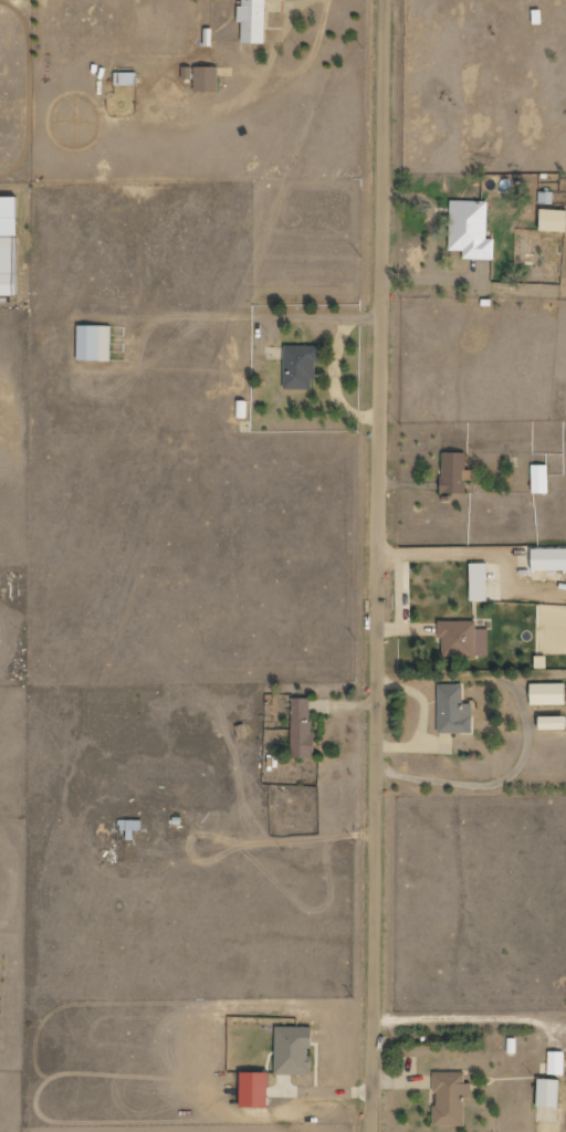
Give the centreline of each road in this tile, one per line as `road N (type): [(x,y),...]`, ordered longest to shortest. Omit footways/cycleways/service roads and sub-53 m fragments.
road 1 (residential): [(376,1131),(388,0)]

